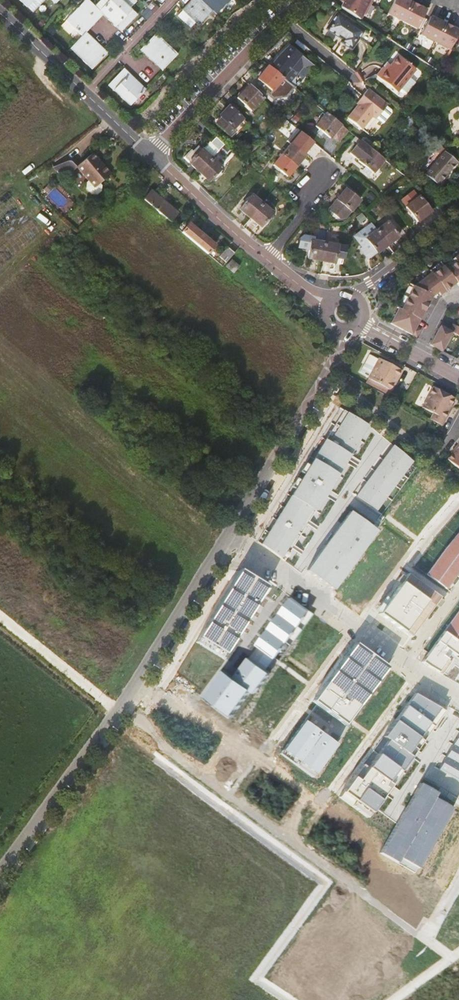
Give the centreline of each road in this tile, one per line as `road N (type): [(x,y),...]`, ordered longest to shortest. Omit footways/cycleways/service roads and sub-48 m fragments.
road 1 (unclassified): [(0,873),(124,701),(224,540)]
road 2 (unclassified): [(343,332),(327,373),(224,540)]
road 3 (residential): [(224,540),(407,658)]
road 4 (residential): [(149,155),(281,21)]
road 5 (tertiary): [(149,155),(267,260)]
road 6 (tertiary): [(458,218),(351,297)]
road 7 (residential): [(85,93),(173,0)]

